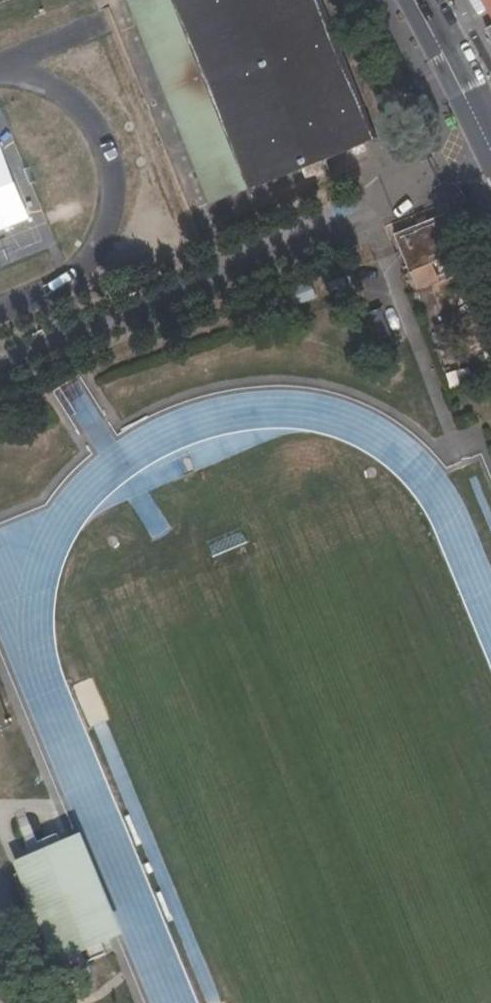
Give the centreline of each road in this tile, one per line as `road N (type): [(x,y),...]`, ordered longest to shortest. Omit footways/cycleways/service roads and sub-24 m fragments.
road 1 (tertiary): [(410,0),(490,150)]

